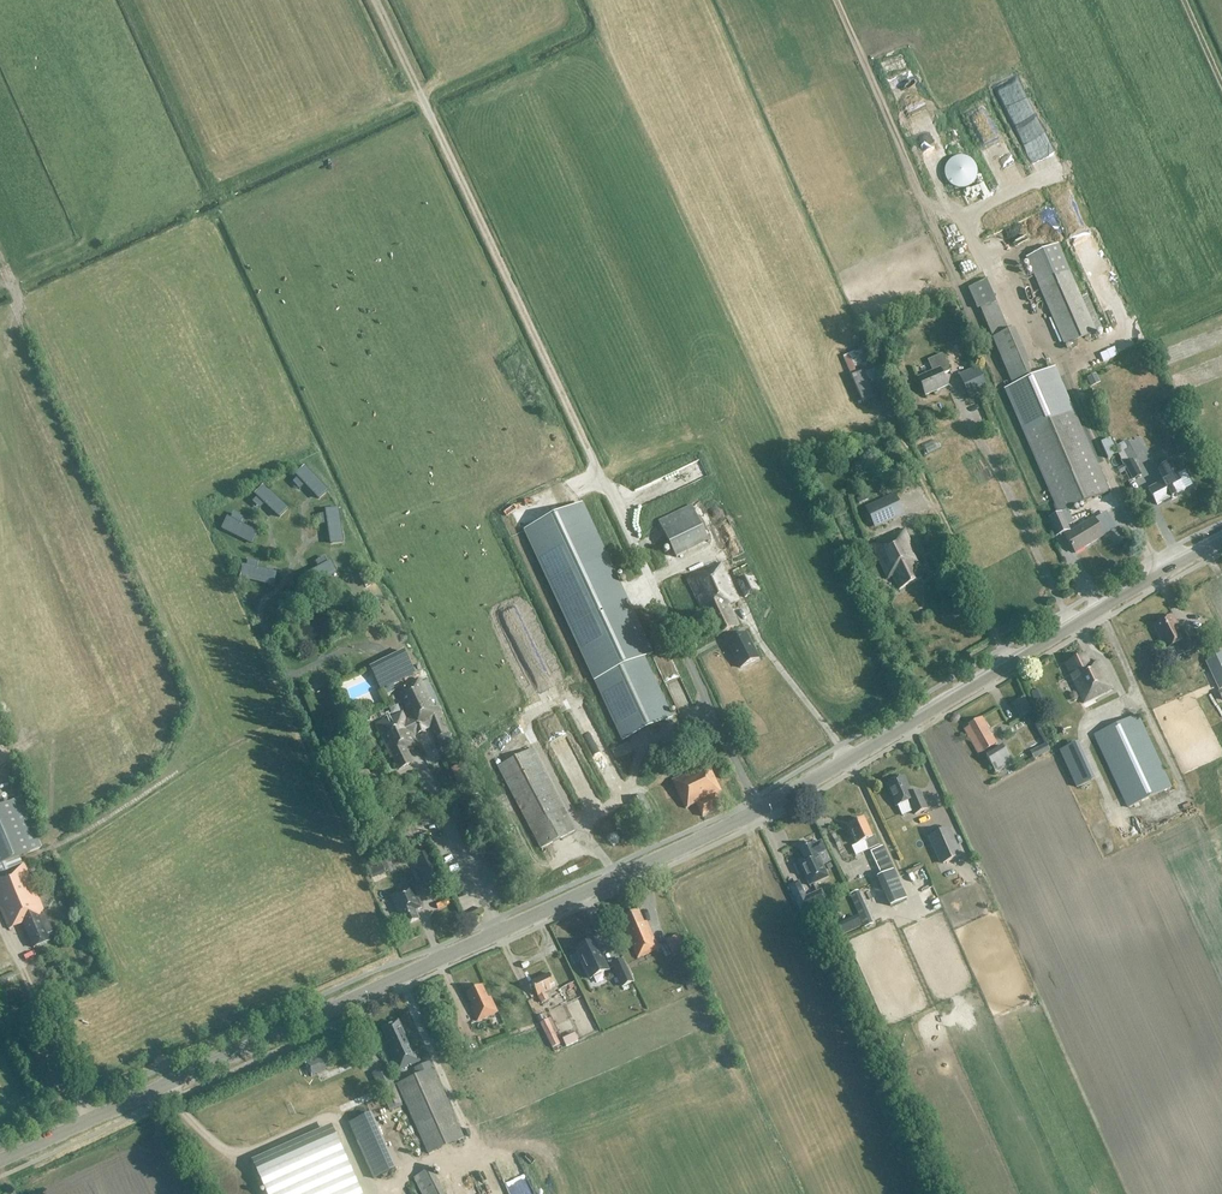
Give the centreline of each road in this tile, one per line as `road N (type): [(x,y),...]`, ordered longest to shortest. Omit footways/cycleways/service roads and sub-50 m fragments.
road 1 (tertiary): [(0,1160),(758,811)]
road 2 (tertiary): [(758,811),(1221,538)]
road 3 (track): [(379,0),(592,458)]

